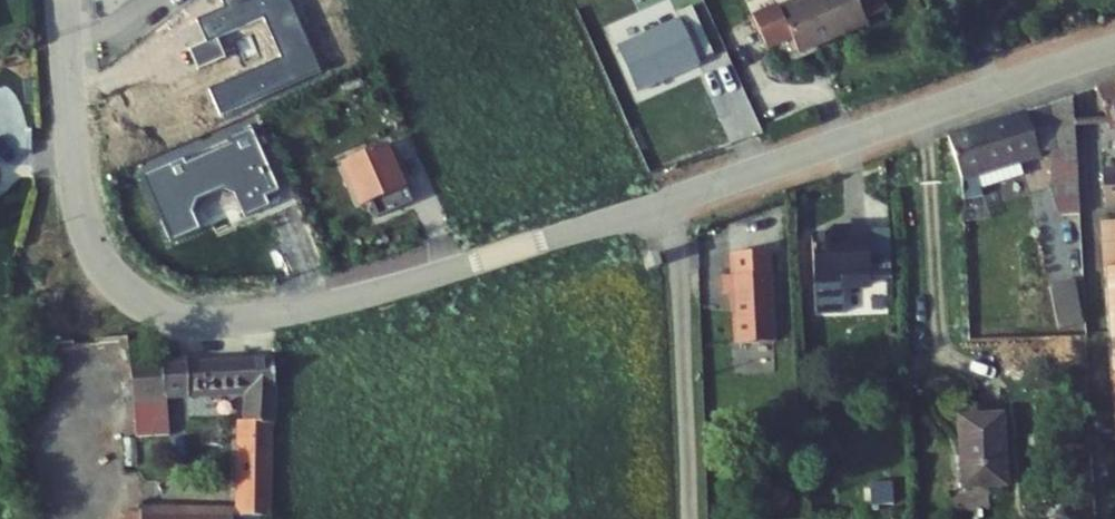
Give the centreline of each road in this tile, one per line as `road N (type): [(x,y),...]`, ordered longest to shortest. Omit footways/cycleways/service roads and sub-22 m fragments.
road 1 (tertiary): [(64,0),(89,236),(122,281),(176,313),(237,316),(324,304),(677,197)]
road 2 (tertiary): [(677,197),(1114,48)]
road 3 (unclassified): [(677,197),(691,518)]

